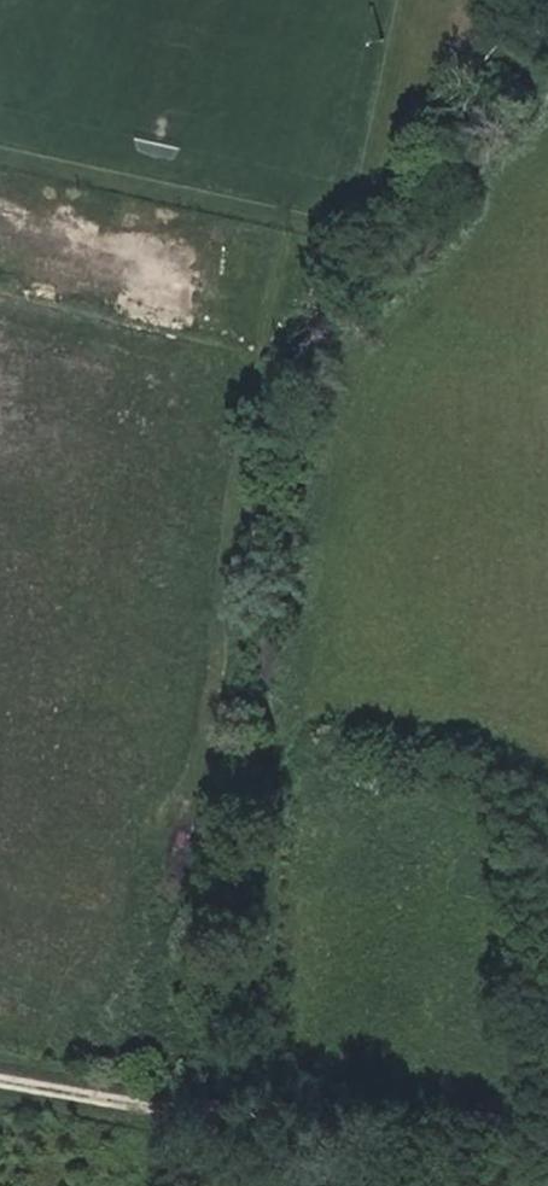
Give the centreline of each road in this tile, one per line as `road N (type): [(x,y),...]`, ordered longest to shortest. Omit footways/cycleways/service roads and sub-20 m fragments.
road 1 (track): [(0,1082),(117,1100),(547,1135)]

